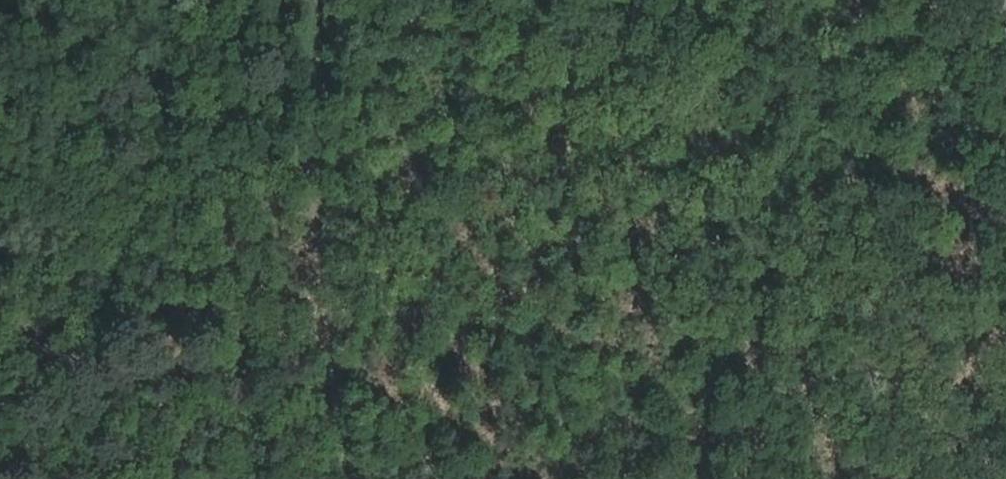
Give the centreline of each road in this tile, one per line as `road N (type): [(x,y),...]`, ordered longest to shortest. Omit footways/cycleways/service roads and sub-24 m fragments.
road 1 (track): [(356,478),(326,310),(303,0)]

